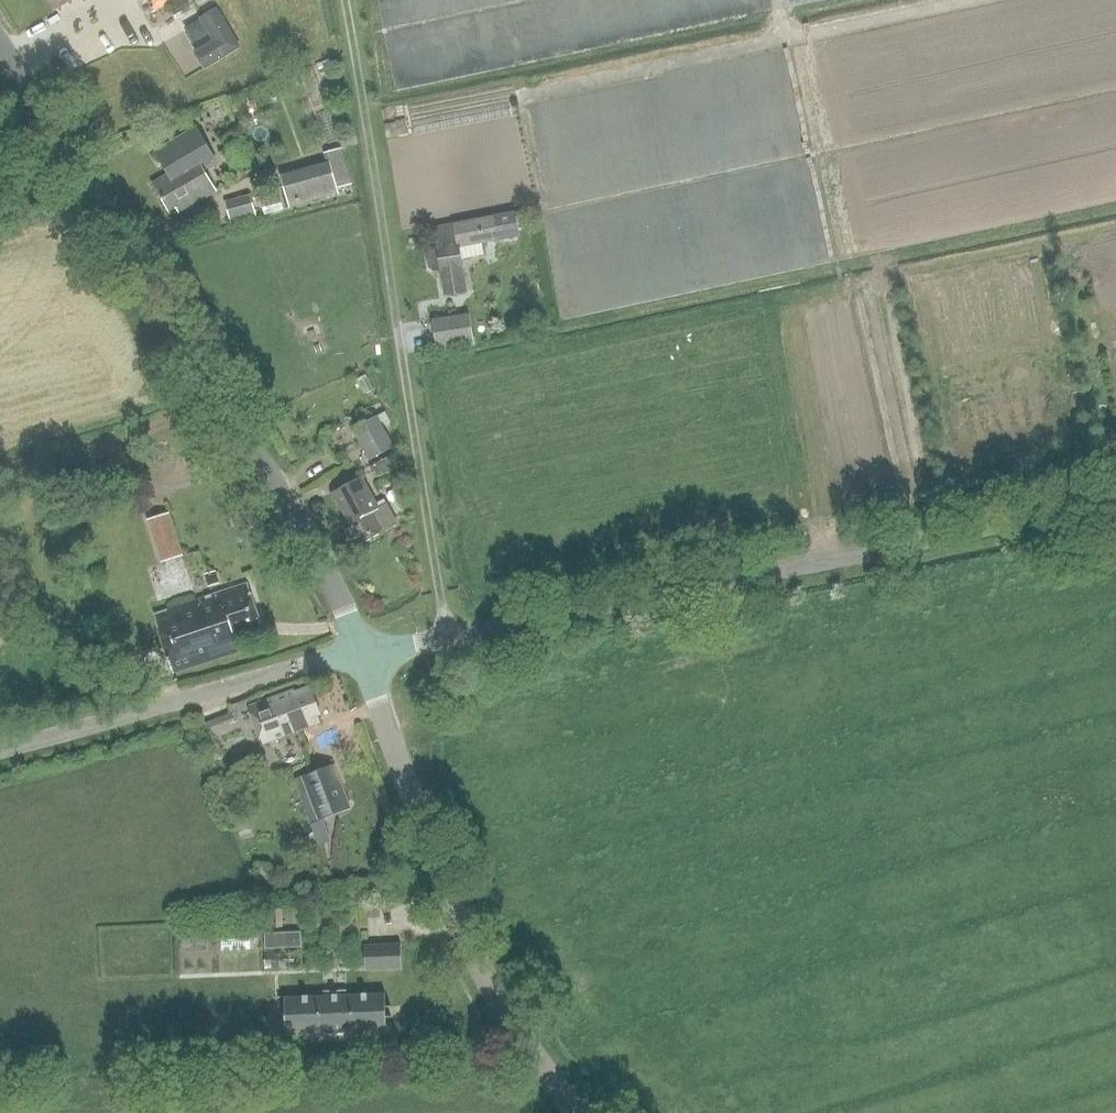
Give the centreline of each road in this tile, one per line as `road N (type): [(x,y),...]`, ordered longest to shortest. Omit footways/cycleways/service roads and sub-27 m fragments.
road 1 (unclassified): [(367,656),(1115,498)]
road 2 (unclassified): [(367,656),(308,534),(0,48)]
road 3 (unclassified): [(577,1112),(515,1029),(460,924),(367,656)]
road 4 (unclassified): [(367,656),(0,751)]

